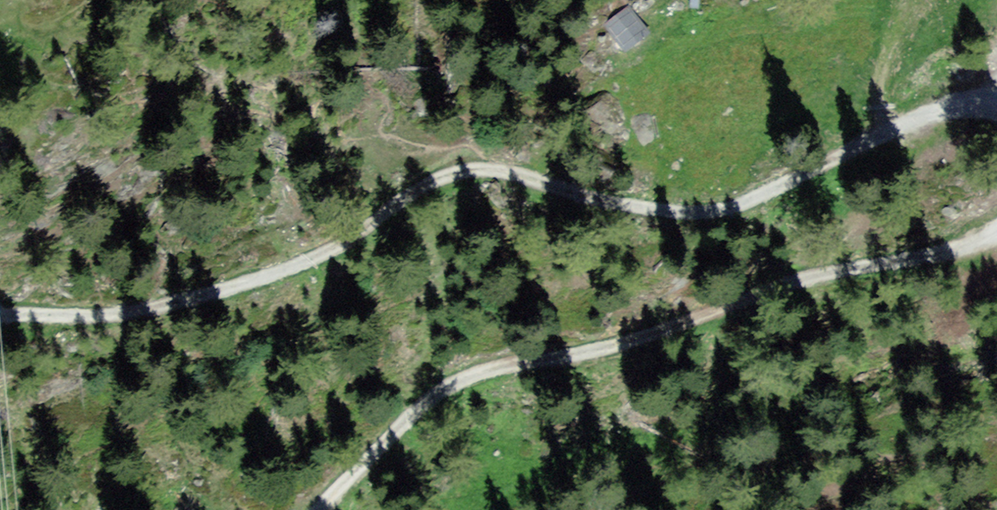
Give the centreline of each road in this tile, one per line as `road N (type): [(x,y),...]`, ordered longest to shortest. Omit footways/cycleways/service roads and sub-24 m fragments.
road 1 (track): [(996,101),(950,103),(753,198),(689,212),(471,168),(422,188),(326,252),(204,296),(106,315),(0,314)]
road 2 (track): [(318,509),(433,393),(462,377),(660,331),(861,263),(996,237)]

